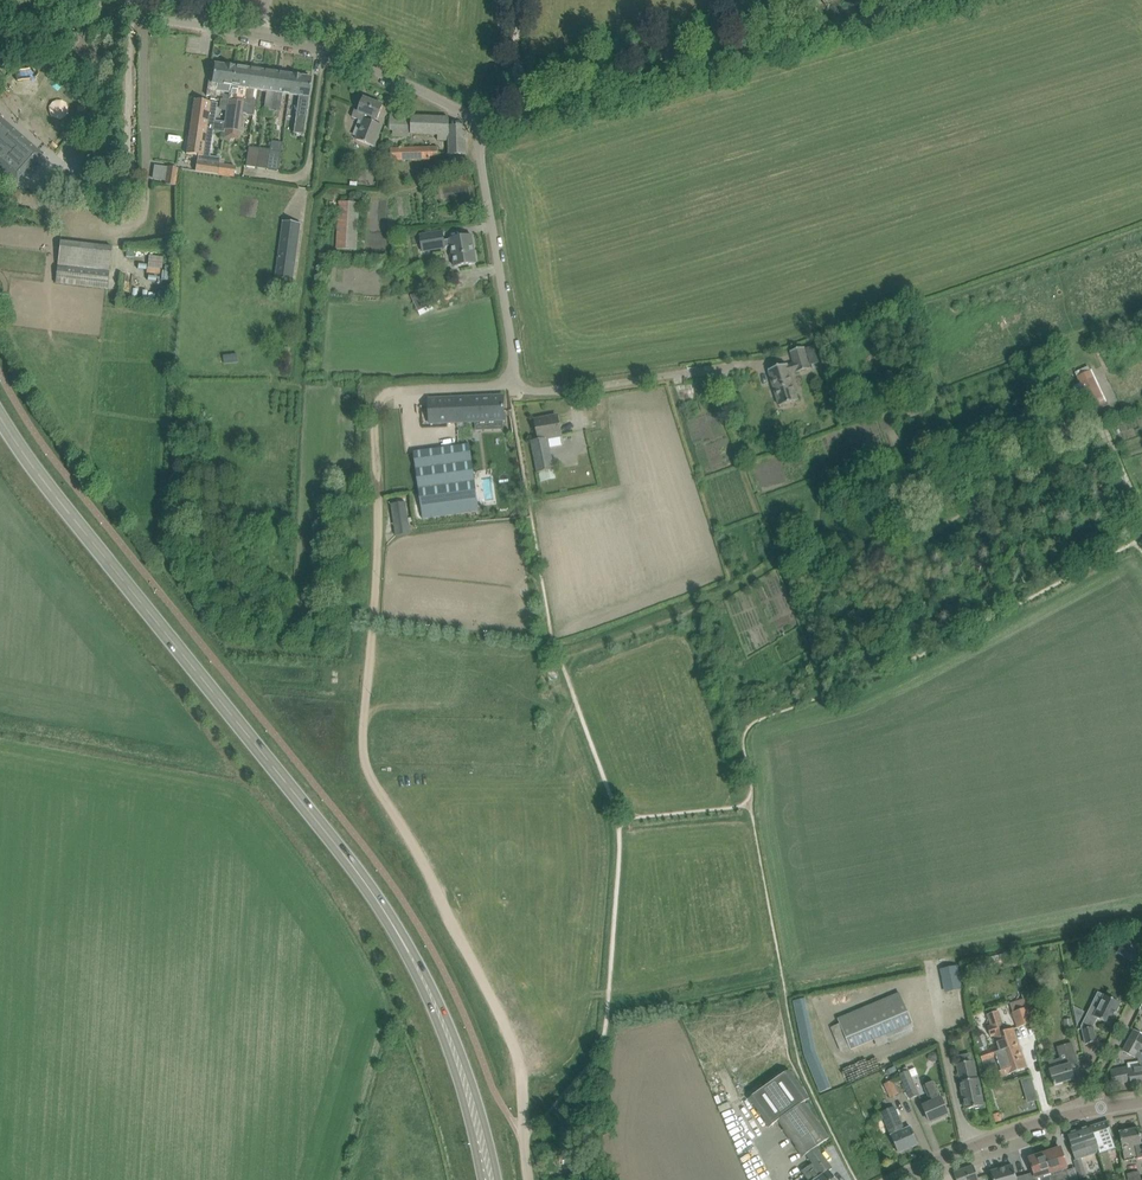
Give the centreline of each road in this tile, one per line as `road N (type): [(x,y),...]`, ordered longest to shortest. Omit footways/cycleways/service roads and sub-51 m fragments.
road 1 (unclassified): [(530,1179),(523,1066),(375,787),(364,748),(381,404),(389,394),(518,390)]
road 2 (secondary): [(489,1179),(429,986),(379,903),(0,416)]
road 3 (unclassified): [(478,119),(541,117),(934,0)]
road 4 (unclassified): [(478,119),(331,53),(144,13),(127,0)]
road 5 (unclassified): [(518,390),(478,119)]
road 6 (unclassified): [(894,1179),(993,1138),(1101,1109)]
road 7 (unclassified): [(518,390),(728,365)]
road 8 (residential): [(1141,992),(1100,1077),(1101,1109)]

